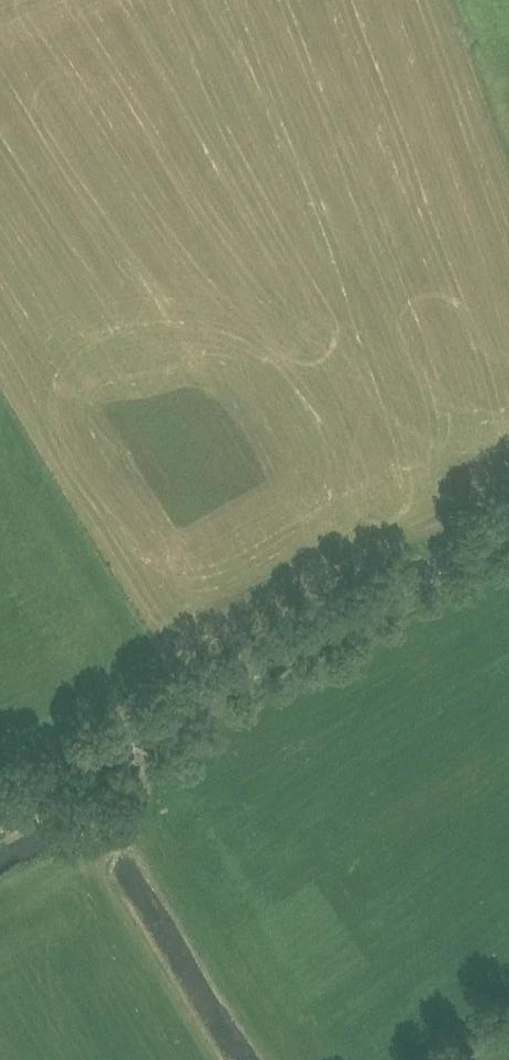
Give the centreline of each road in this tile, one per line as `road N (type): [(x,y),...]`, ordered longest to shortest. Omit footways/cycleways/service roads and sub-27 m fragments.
road 1 (tertiary): [(0,806),(508,527)]

